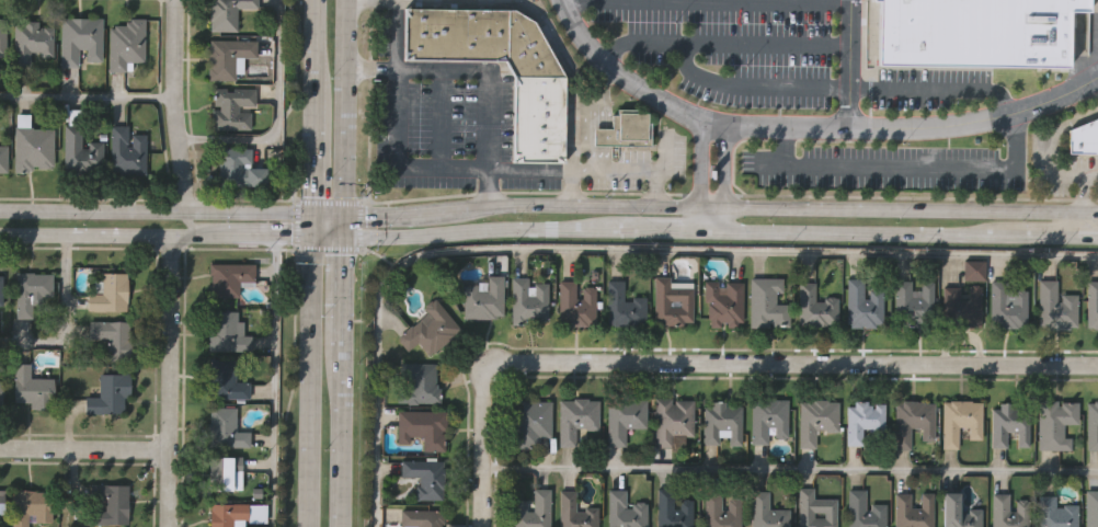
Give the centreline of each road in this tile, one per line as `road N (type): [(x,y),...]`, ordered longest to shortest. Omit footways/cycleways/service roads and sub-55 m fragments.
road 1 (tertiary): [(1097,210),(572,201),(313,211)]
road 2 (tertiary): [(313,238),(490,229),(1097,232)]
road 3 (residential): [(496,364),(1097,364)]
road 4 (secondary): [(344,526),(350,0)]
road 5 (tertiary): [(0,235),(313,238)]
road 6 (tertiary): [(313,211),(0,211)]
road 7 (residential): [(171,236),(170,526)]
road 8 (secondary): [(313,238),(311,526)]
road 9 (residential): [(168,0),(167,99),(184,211)]
road 10 (residential): [(0,448),(171,448)]
road 11 (residential): [(496,364),(487,376),(484,526)]

